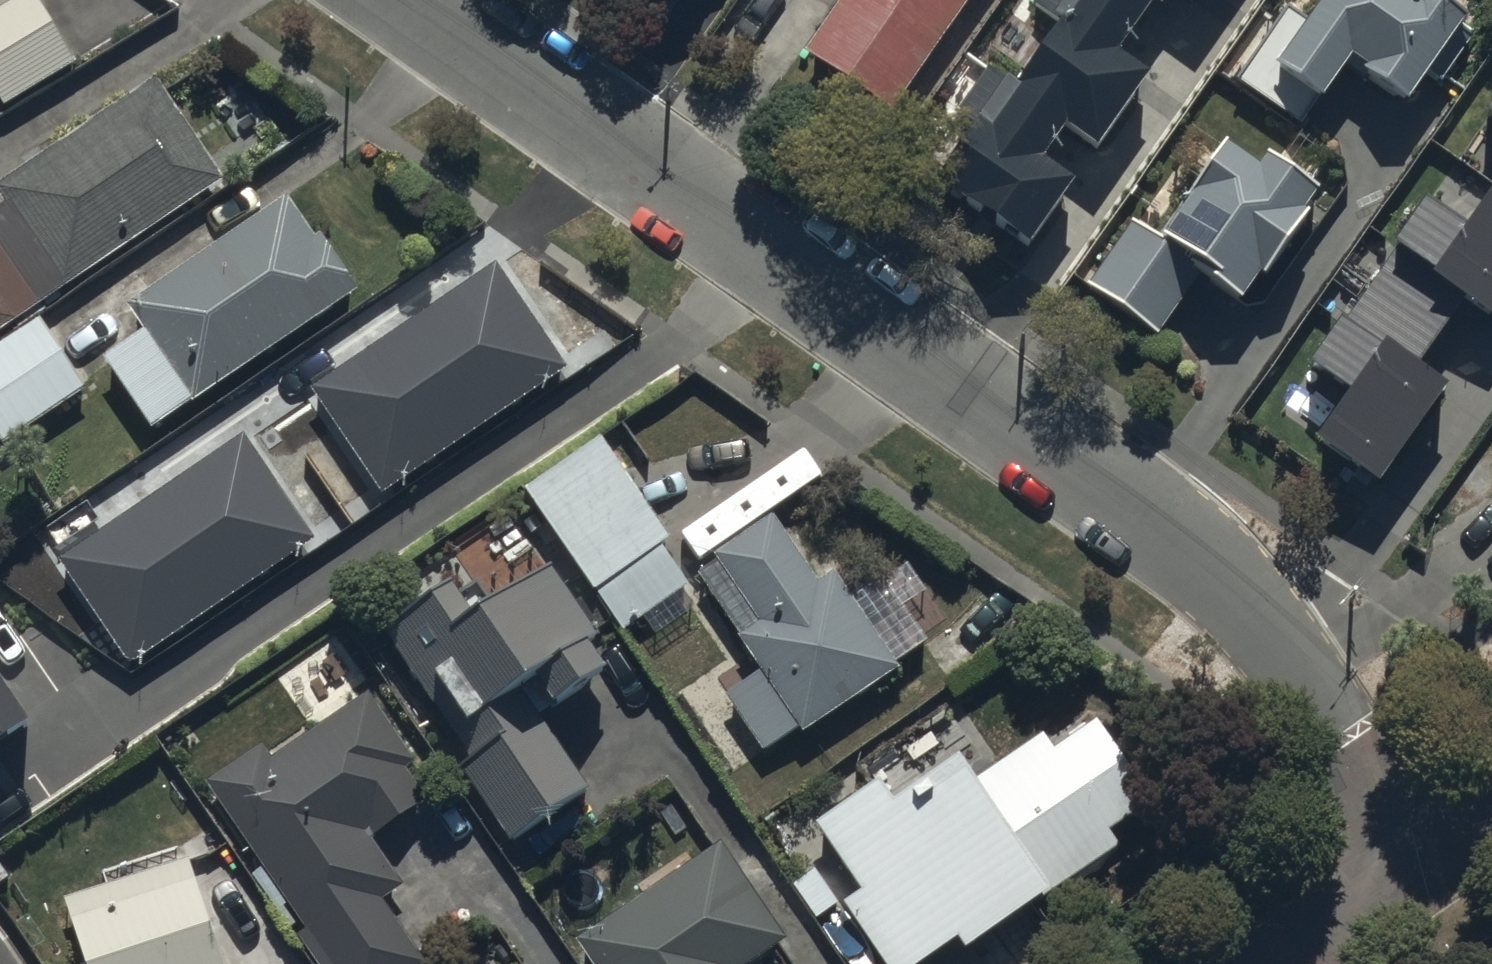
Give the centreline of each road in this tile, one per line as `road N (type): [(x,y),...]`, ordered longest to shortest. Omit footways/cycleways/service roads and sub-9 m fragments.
road 1 (residential): [(388,0),(1177,545),(1259,627),(1431,864)]
road 2 (residential): [(1287,962),(1431,864)]

